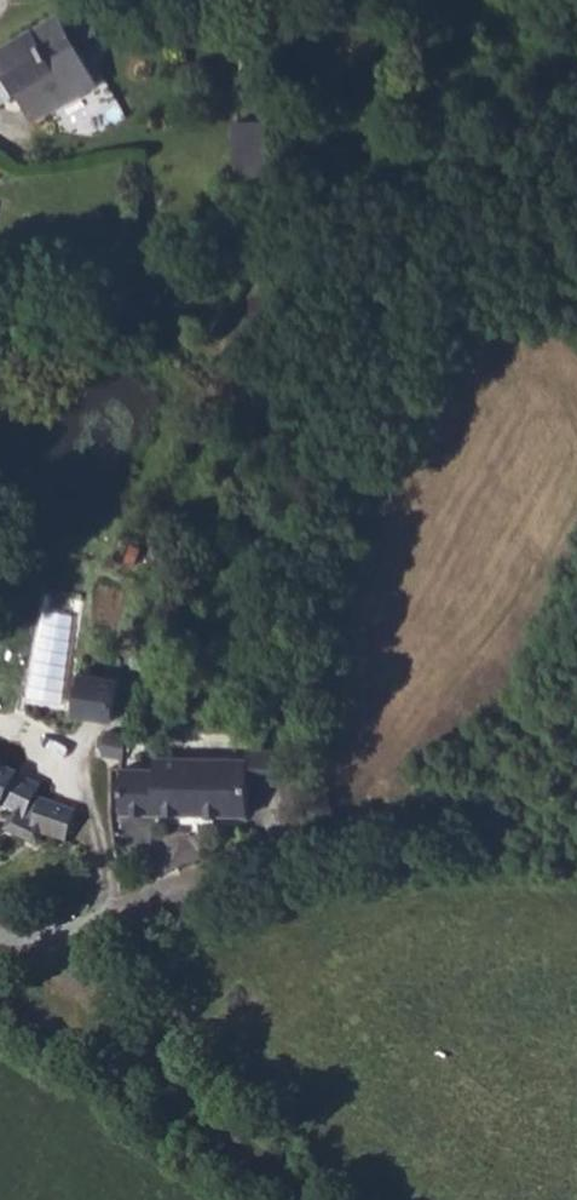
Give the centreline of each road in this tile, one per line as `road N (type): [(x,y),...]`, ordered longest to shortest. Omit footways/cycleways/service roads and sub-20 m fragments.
road 1 (unclassified): [(0,933),(253,853),(527,797)]
road 2 (track): [(9,935),(285,1199)]
road 3 (track): [(93,0),(214,32),(291,69),(300,169),(315,206)]
road 4 (track): [(576,303),(529,267),(335,238),(315,206)]

